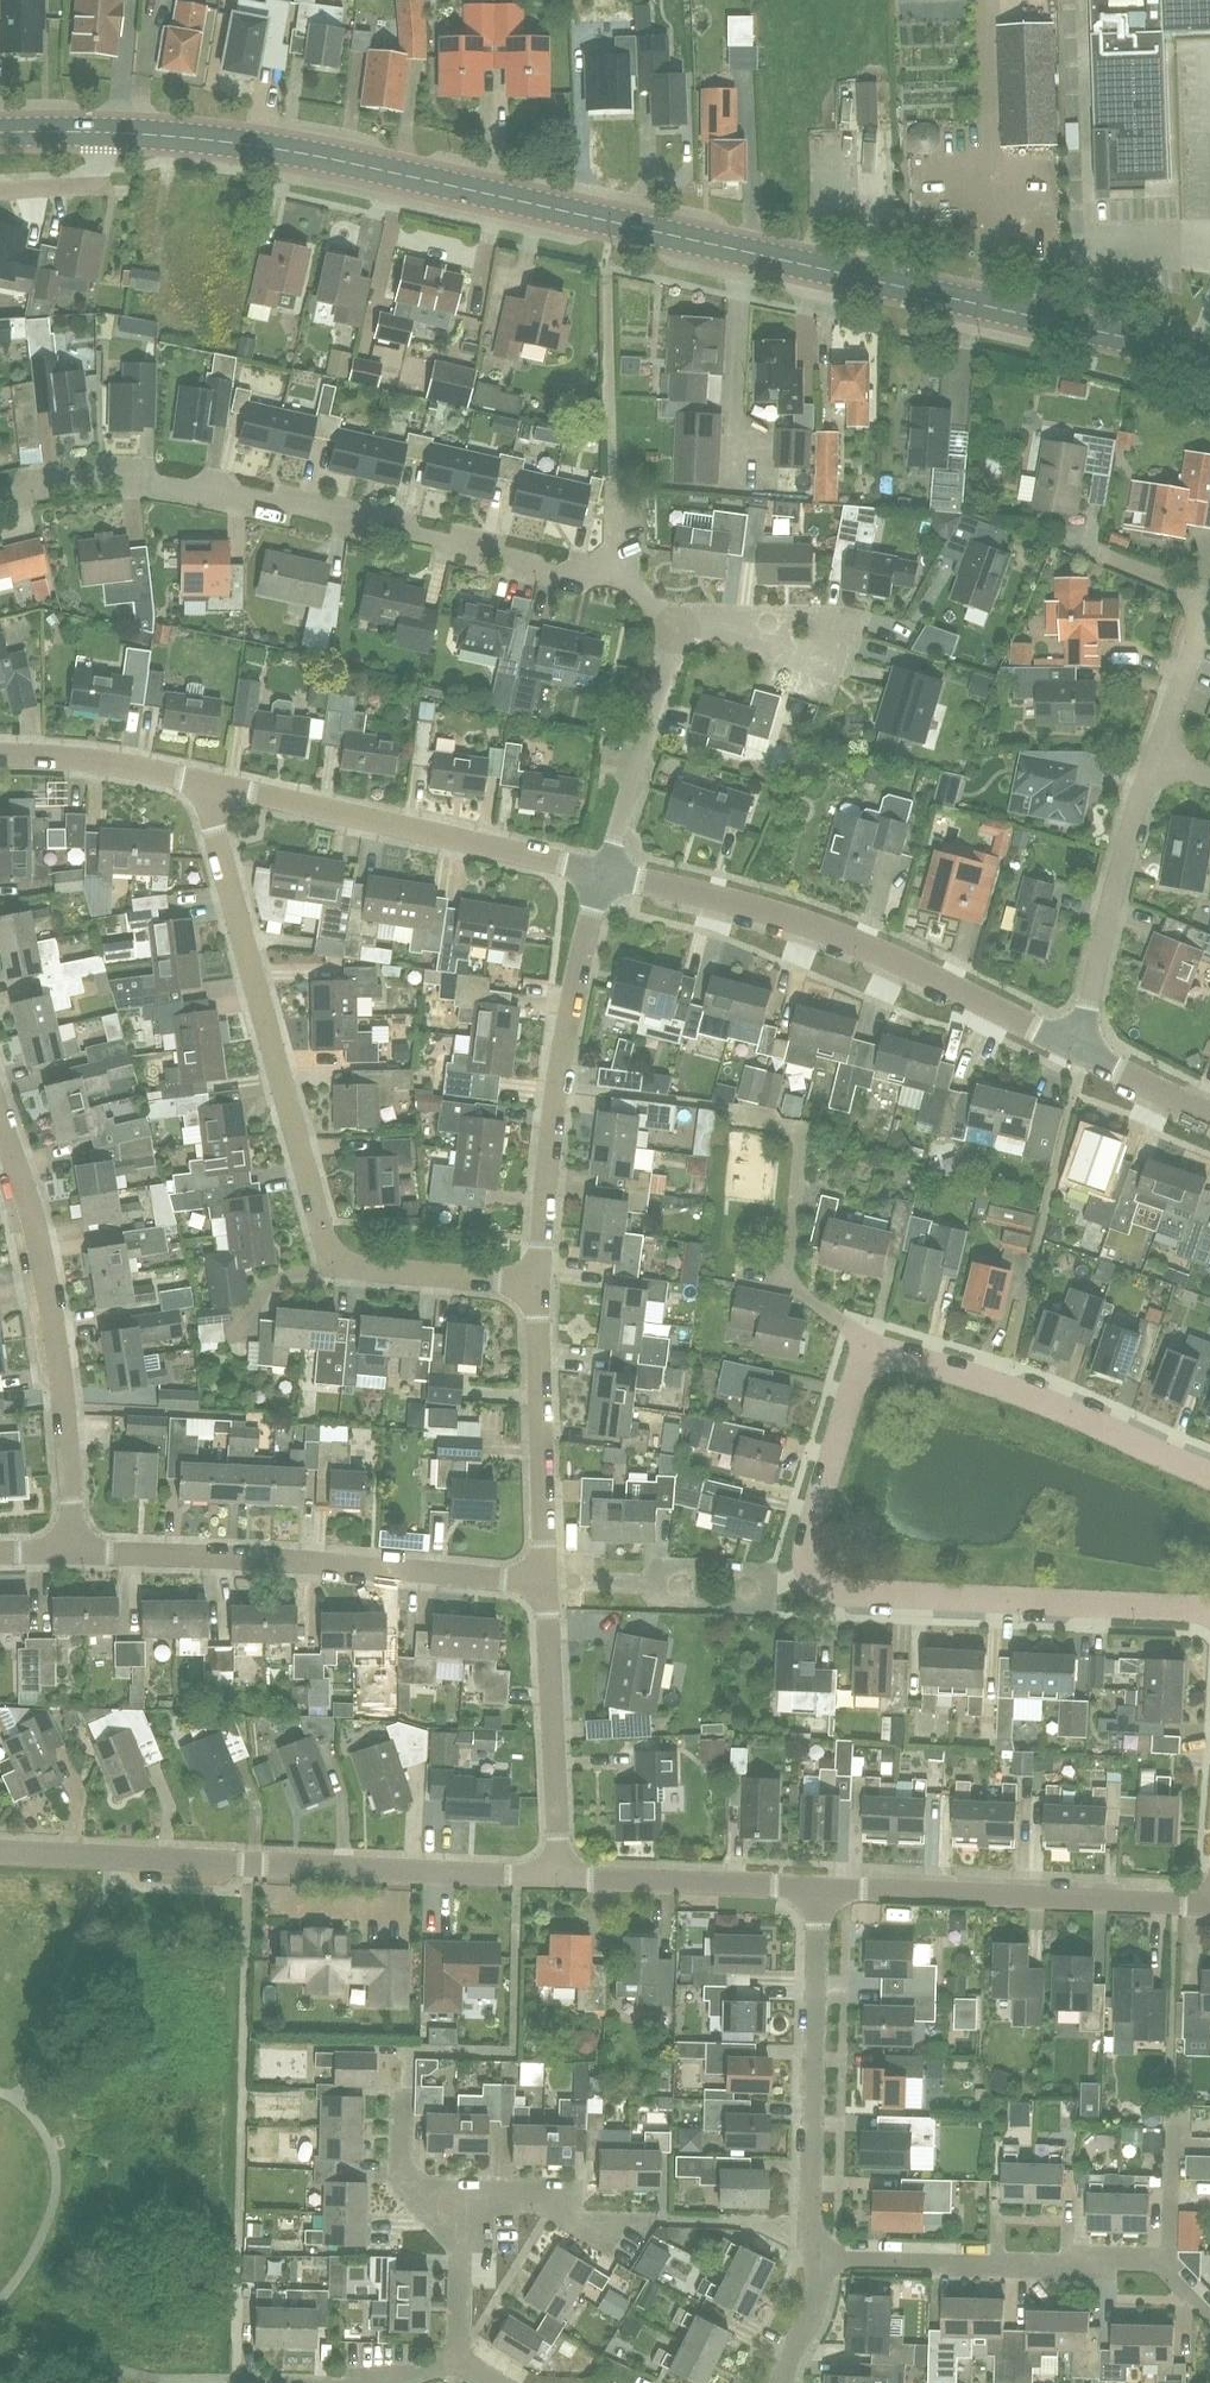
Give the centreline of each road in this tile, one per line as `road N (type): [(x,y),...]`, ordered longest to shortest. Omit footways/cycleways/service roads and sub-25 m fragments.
road 1 (primary): [(1209,358),(312,155),(219,142)]
road 2 (residential): [(536,1284),(332,1266),(214,829),(217,787)]
road 3 (residential): [(612,571),(540,569),(384,526),(141,480),(50,483),(0,496)]
road 4 (residential): [(0,1853),(559,1878)]
road 5 (residential): [(1081,1051),(808,926),(603,873)]
road 6 (residential): [(545,1581),(73,1551)]
road 7 (residential): [(73,1551),(56,1347),(39,1252),(0,1119)]
road 8 (residential): [(536,1284),(568,1021),(603,873)]
road 9 (residential): [(1209,1609),(853,1595),(823,1583),(813,1568)]
road 10 (residential): [(603,873),(217,787)]
road 11 (residential): [(1209,1905),(820,1888)]
road 12 (residential): [(823,2260),(810,2222),(820,1888)]
road 13 (residential): [(1209,1474),(1015,1391),(912,1358),(885,1358)]
road 14 (residential): [(1168,2266),(823,2260)]
road 15 (residential): [(1081,1051),(1110,907),(1157,755)]
road 16 (residential): [(559,1878),(545,1581)]
road 17 (residential): [(545,1581),(536,1284)]
road 18 (residential): [(1157,755),(1197,640),(1197,617),(1176,585),(1103,554)]
road 19 (residential): [(820,1888),(559,1878)]
road 20 (residential): [(813,1568),(811,1533),(852,1387),(885,1358)]
road 21 (residential): [(217,787),(108,763),(0,756)]
road 22 (residential): [(786,1281),(800,1143),(792,1130),(748,1121)]
road 23 (residential): [(655,2219),(575,2216),(555,2199),(463,2197)]
road 24 (residential): [(860,651),(724,625),(676,643)]
road 25 (residential): [(459,2360),(463,2197)]
road 26 (residential): [(1168,2266),(1174,2107)]
road 27 (residential): [(676,643),(629,792)]
road 28 (residential): [(463,2197),(423,2195),(406,2176),(403,2088)]
road 29 (residential): [(651,1584),(665,1603),(761,1607),(775,1585)]
road 30 (residential): [(1209,1114),(1081,1051)]
road 31 (residential): [(100,135),(98,172),(90,182),(0,192)]
road 32 (residential): [(651,1584),(669,1566),(763,1570),(775,1585)]
road 33 (residential): [(783,2382),(813,2313),(823,2260)]
road 34 (residential): [(885,1358),(786,1281)]

